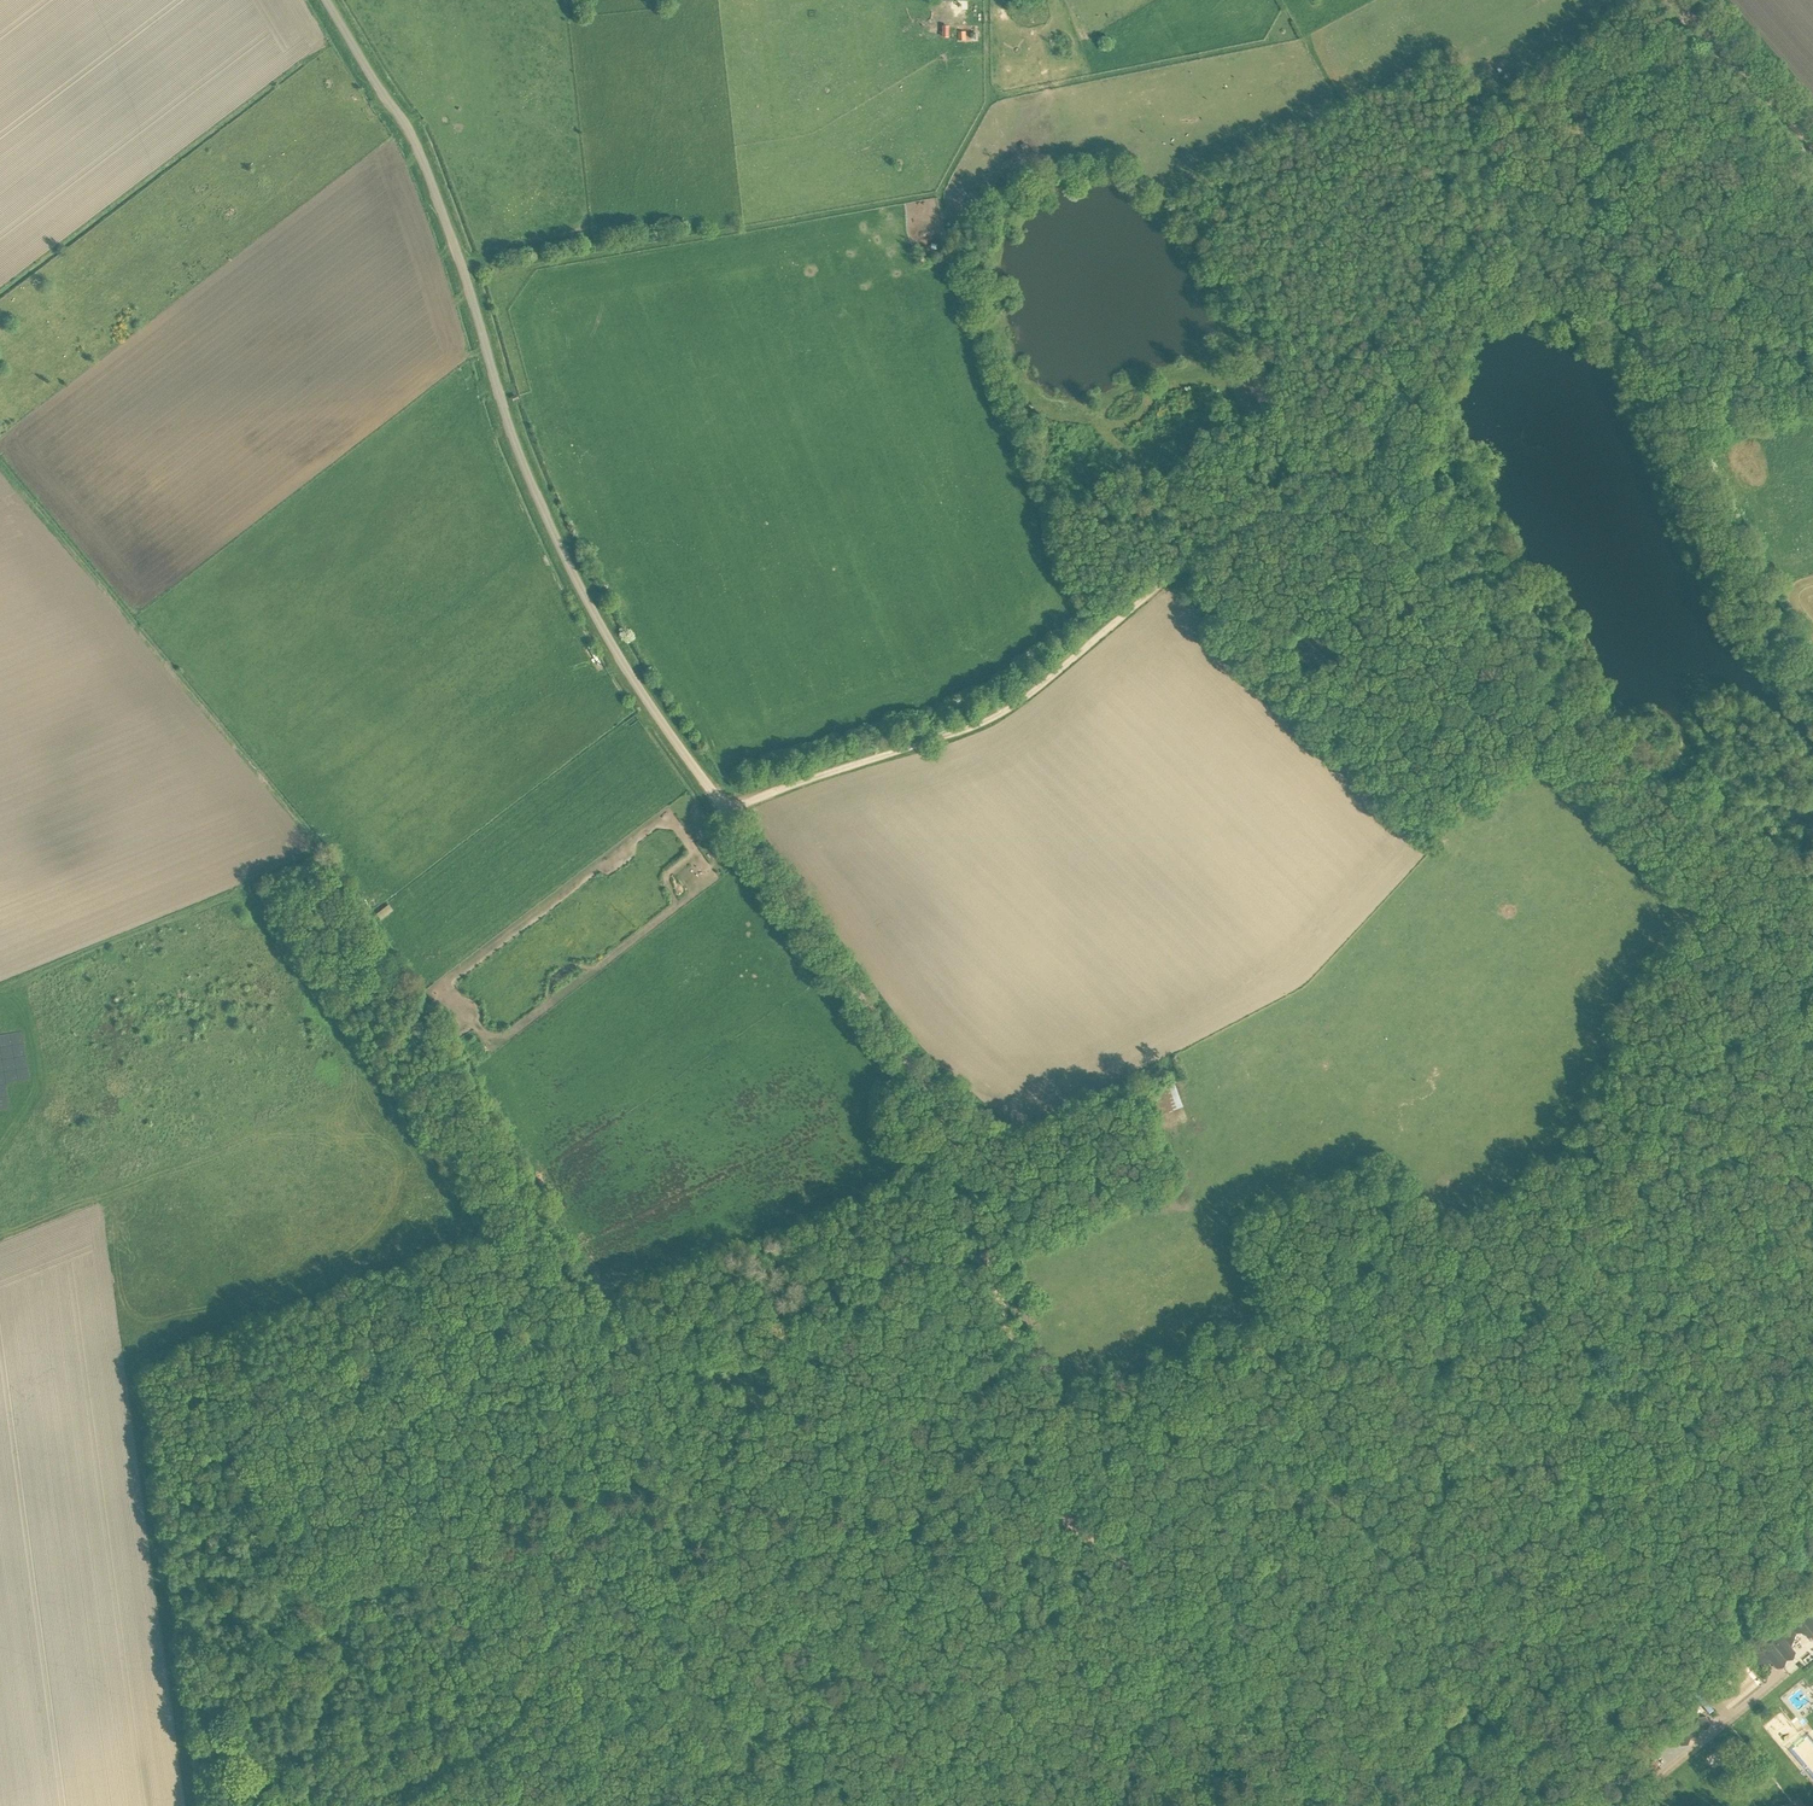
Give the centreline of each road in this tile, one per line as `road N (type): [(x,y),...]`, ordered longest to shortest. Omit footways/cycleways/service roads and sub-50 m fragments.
road 1 (track): [(1293,1805),(1170,1606),(1046,1490),(951,1133),(726,811),(1003,711),(1181,570),(1323,478),(1390,446)]
road 2 (unclassified): [(726,811),(645,698),(545,518),(408,128),(327,0)]
road 3 (track): [(1594,319),(1622,287),(1650,0)]
road 4 (track): [(1390,446),(1453,337),(1485,313),(1535,299),(1612,329)]
road 5 (track): [(1812,148),(1675,0)]
road 6 (track): [(1323,478),(1245,345)]

